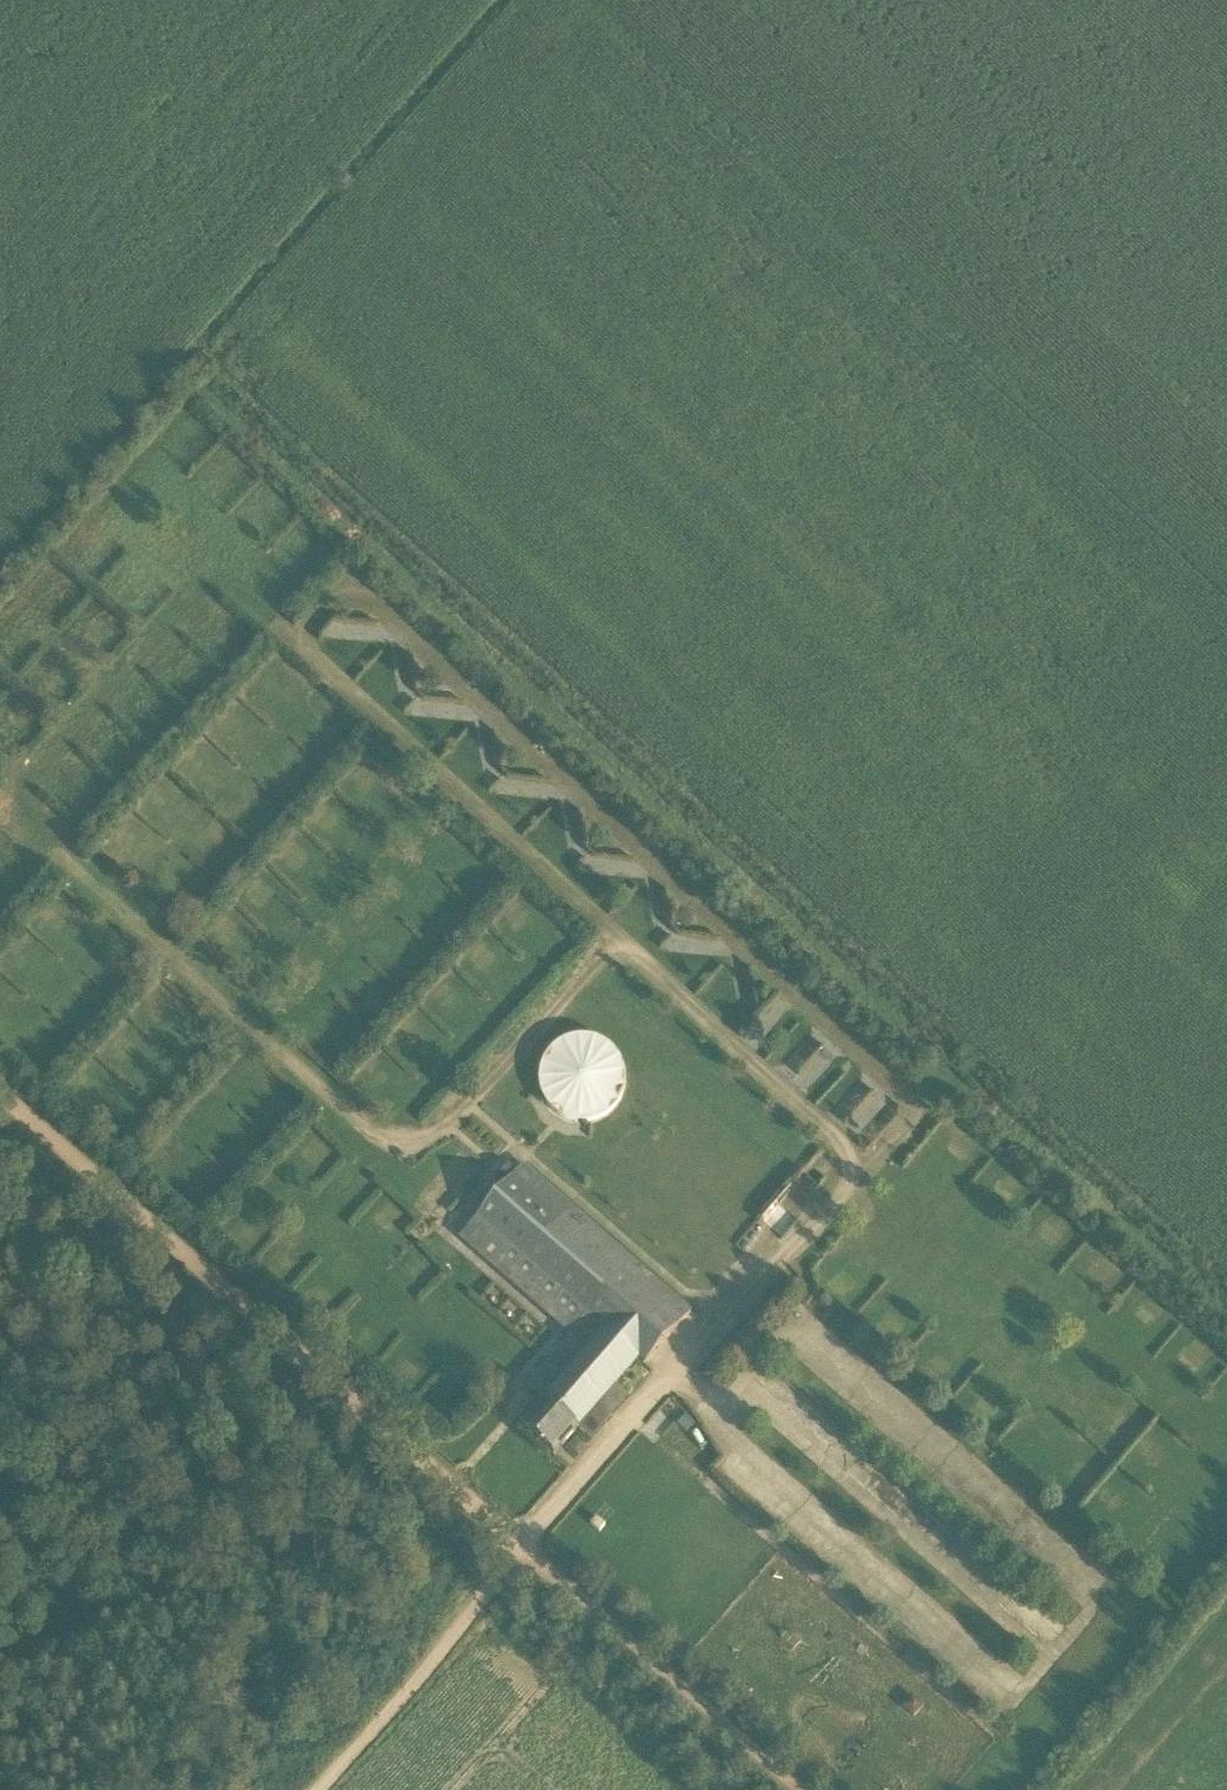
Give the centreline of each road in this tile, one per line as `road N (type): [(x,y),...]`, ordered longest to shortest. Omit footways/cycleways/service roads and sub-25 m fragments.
road 1 (unclassified): [(776,1789),(522,1573),(0,1100)]
road 2 (track): [(925,1103),(1226,762)]
road 3 (track): [(522,1573),(328,1789)]

